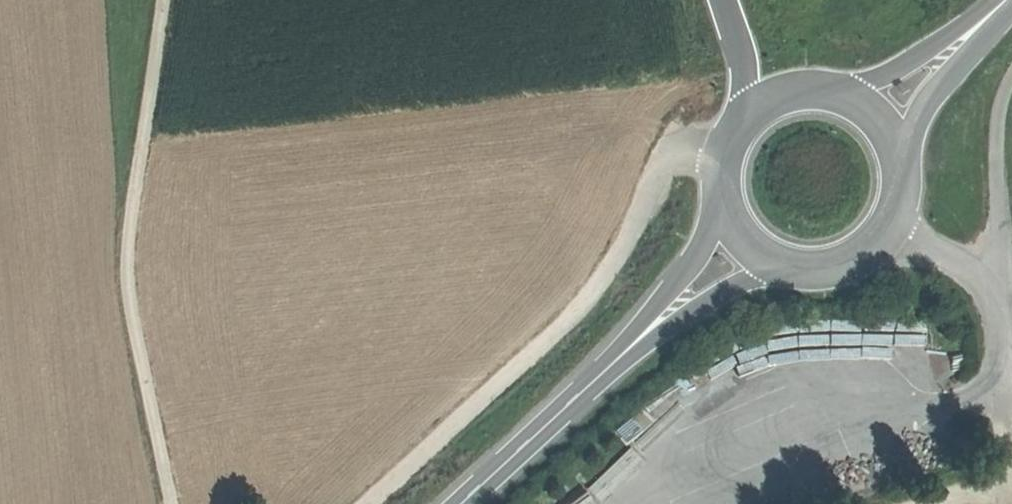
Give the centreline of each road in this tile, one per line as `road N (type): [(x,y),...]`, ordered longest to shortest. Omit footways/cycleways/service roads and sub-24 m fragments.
road 1 (track): [(725,159),(677,158),(653,177),(643,228),(588,299),(364,503)]
road 2 (track): [(170,503),(126,251),(169,0)]
road 3 (tertiary): [(460,503),(626,351)]
road 4 (secondary): [(771,258),(820,268),(868,250),(898,206),(898,151)]
road 5 (tertiary): [(728,209),(626,351)]
road 6 (tertiary): [(626,351),(771,258)]
road 7 (secondary): [(974,31),(843,95)]
road 8 (secondary): [(898,151),(974,31)]

